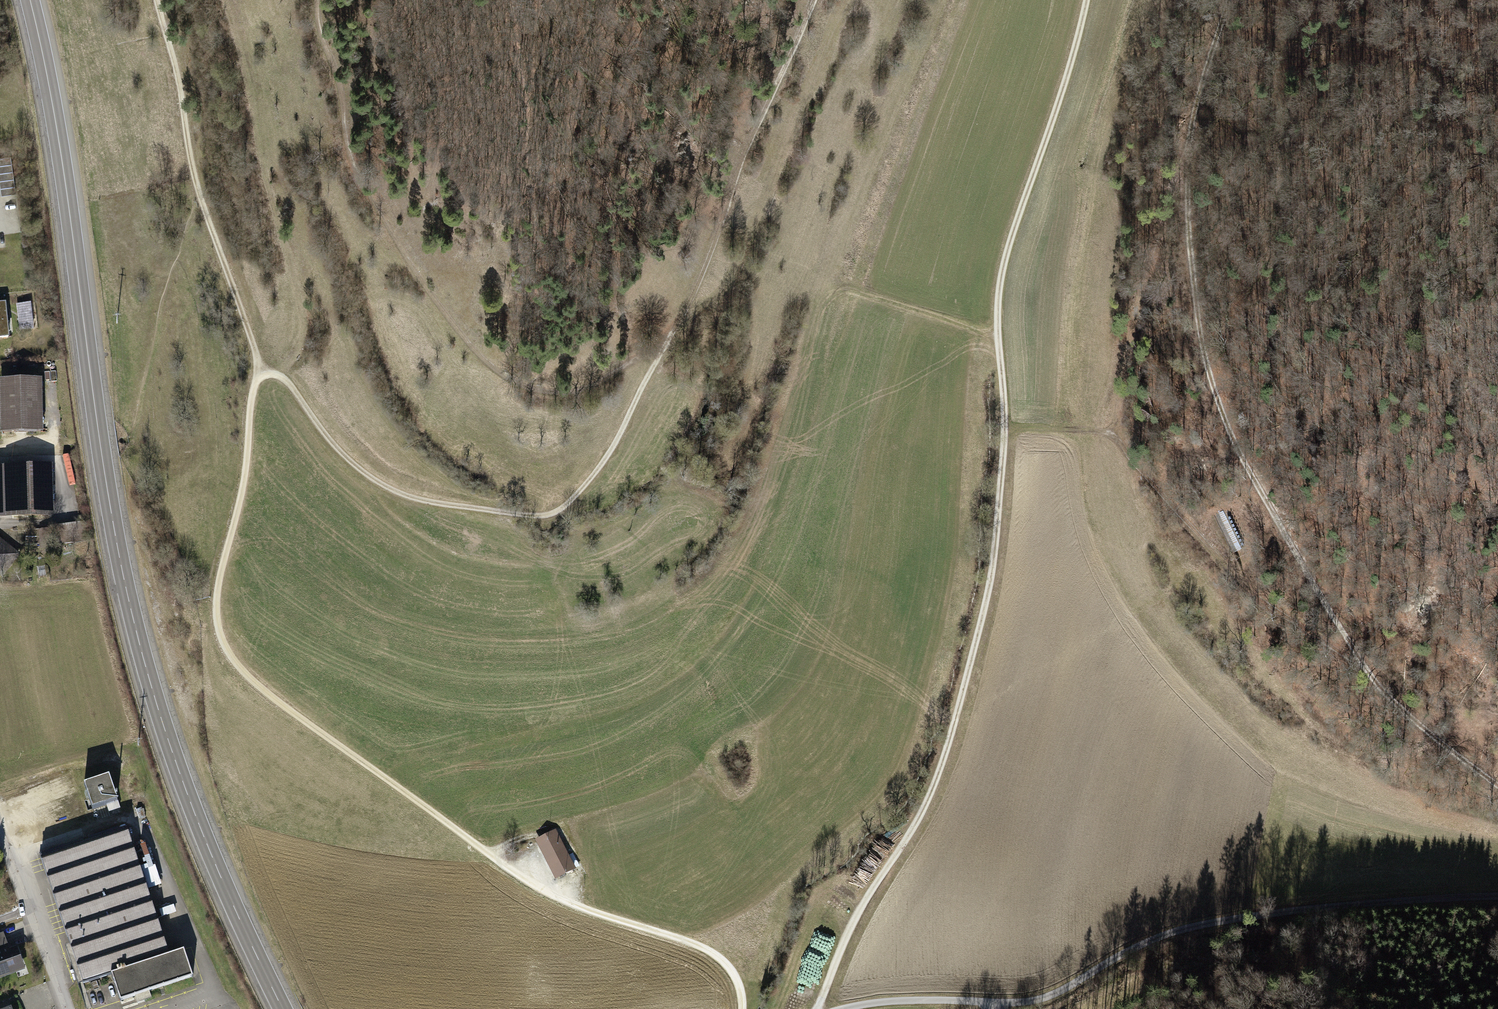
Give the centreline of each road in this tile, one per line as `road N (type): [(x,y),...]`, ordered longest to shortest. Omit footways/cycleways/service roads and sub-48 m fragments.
road 1 (track): [(158,0),(200,199),(265,375),(254,388),(248,465),(218,590),(217,624),(232,662),(546,895),(702,947),(724,962),(739,982),(742,1008)]
road 2 (track): [(1087,0),(1005,263),(998,326),(1005,432),(992,574),(938,777),(851,927),(819,1008)]
road 3 (trunk): [(30,0),(140,647),(206,845),(283,1008)]
road 4 (track): [(265,375),(280,377),(381,486),(435,503),(550,514),(575,500),(613,451),(720,235),(749,143),(813,0)]
road 5 (track): [(1005,432),(1101,433),(1127,451),(1235,579),(1261,558),(1214,475),(1222,463),(1243,464),(1278,534),(1392,705),(1497,782)]
road 6 (track): [(842,1008),(1028,1002),(1194,923),(1497,897)]
road 7 (track): [(664,352),(576,392),(538,391),(492,367),(458,333),(376,209),(351,151),(342,79),(316,0)]
road 8 (track): [(1232,0),(1193,124),(1191,236),(1202,346),(1243,464)]
road 9 (residential): [(0,828),(67,1008)]
road 10 (track): [(126,440),(0,452)]

